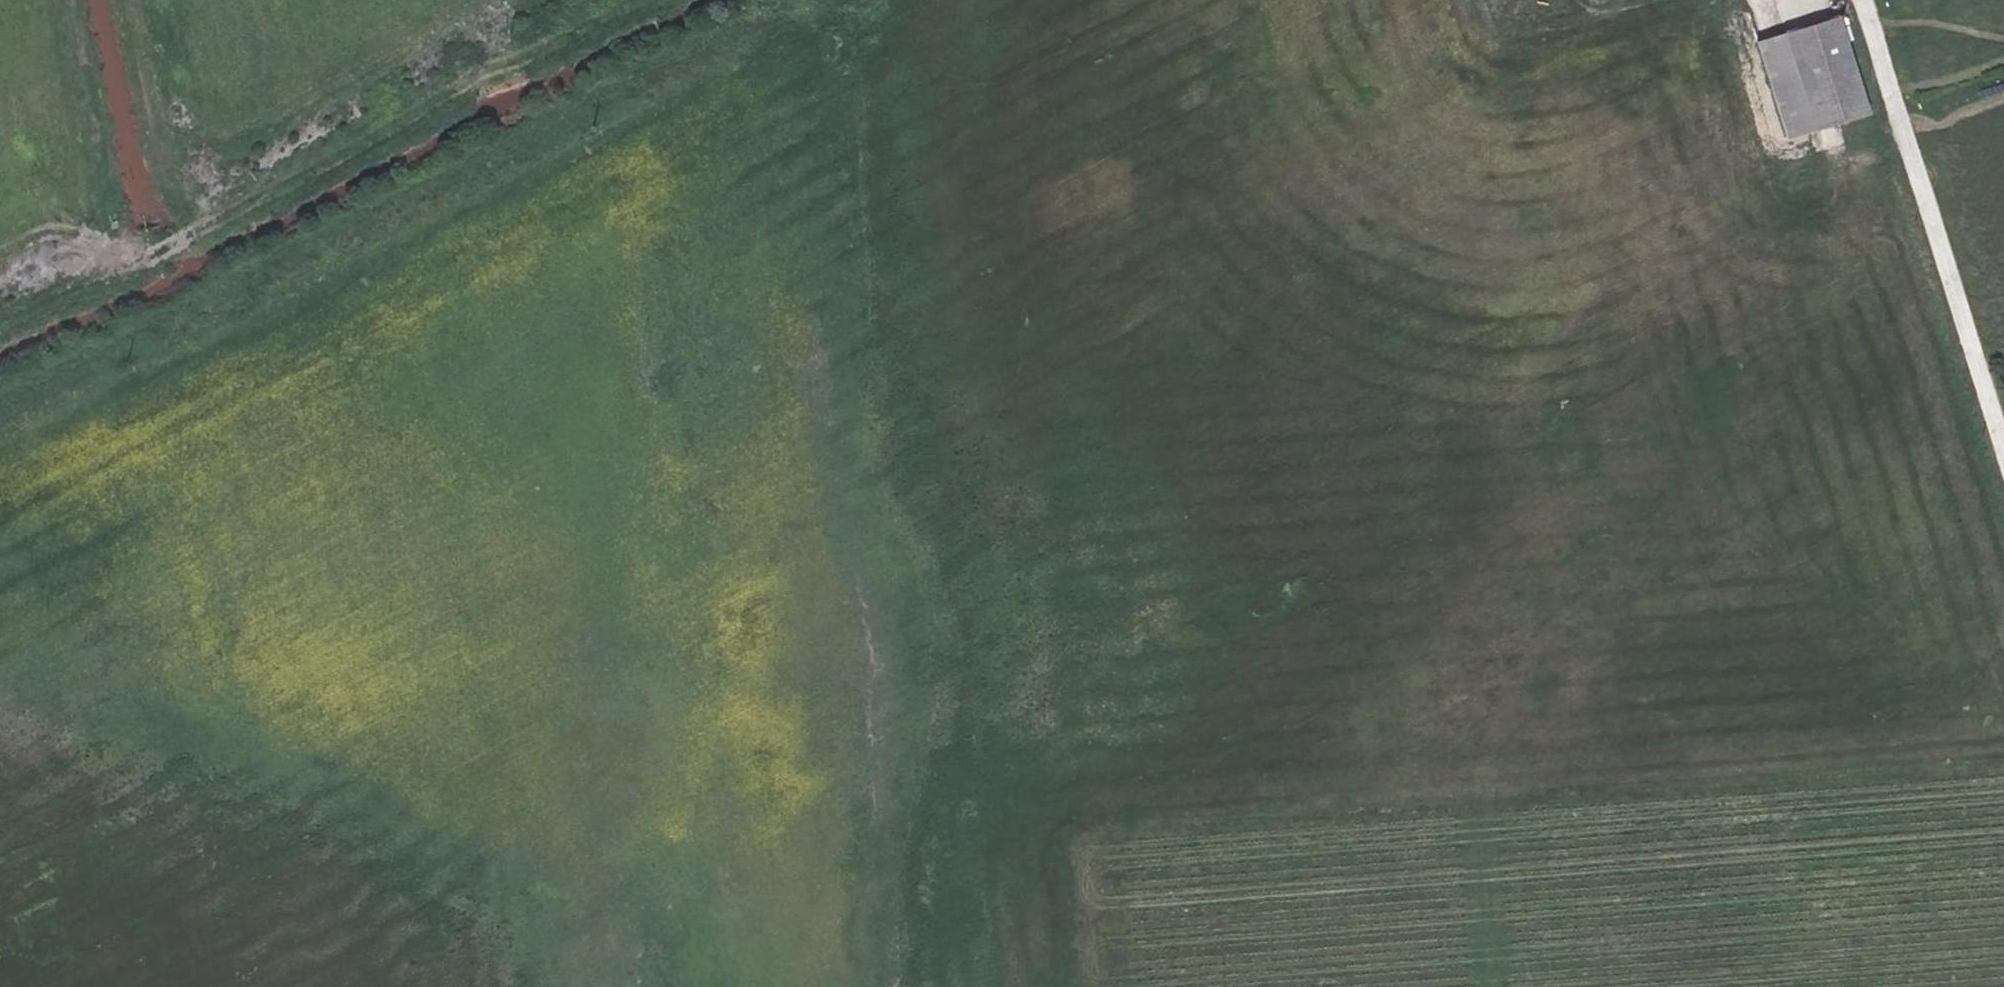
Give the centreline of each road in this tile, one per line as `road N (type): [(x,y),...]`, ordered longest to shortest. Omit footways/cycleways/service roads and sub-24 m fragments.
road 1 (track): [(641,0),(0,327)]
road 2 (residential): [(1859,0),(2003,452)]

